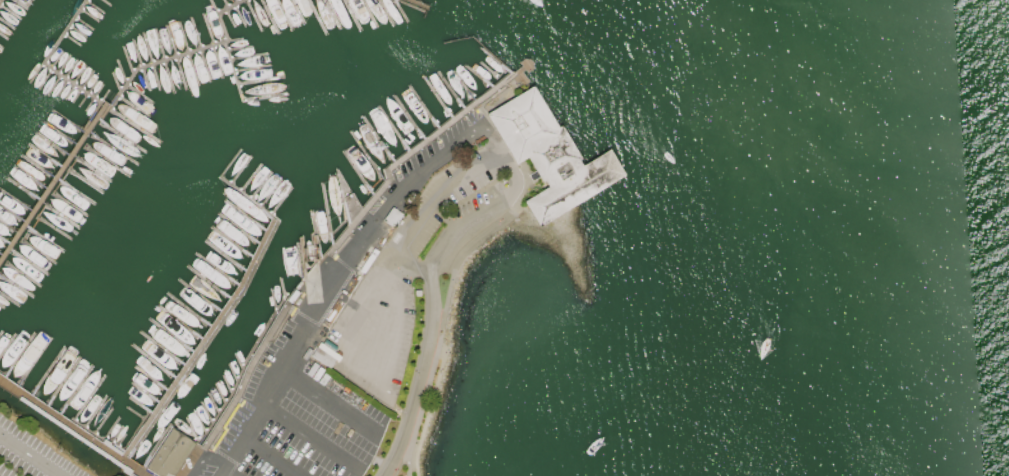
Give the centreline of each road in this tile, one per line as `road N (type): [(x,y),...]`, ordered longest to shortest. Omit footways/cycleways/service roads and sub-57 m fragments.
road 1 (residential): [(382,475),(400,441),(428,334),(433,256),(451,232),(513,193),(515,172),(504,153)]

